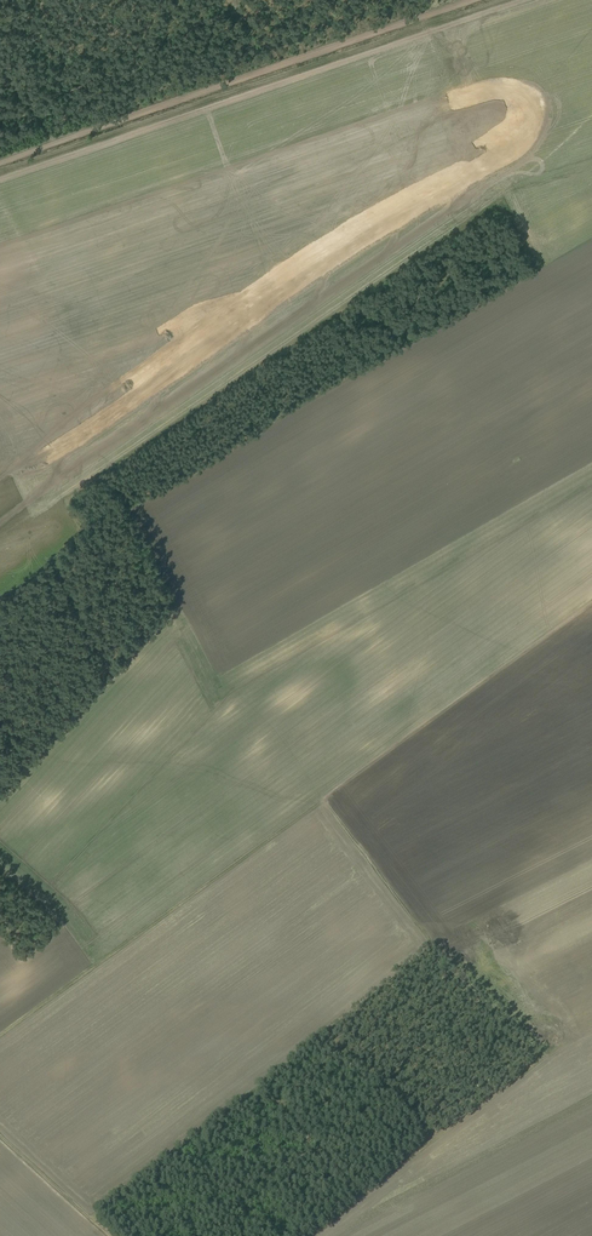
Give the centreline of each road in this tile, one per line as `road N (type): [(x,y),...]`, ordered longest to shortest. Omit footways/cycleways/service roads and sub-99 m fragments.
road 1 (track): [(471,0),(0,162)]

